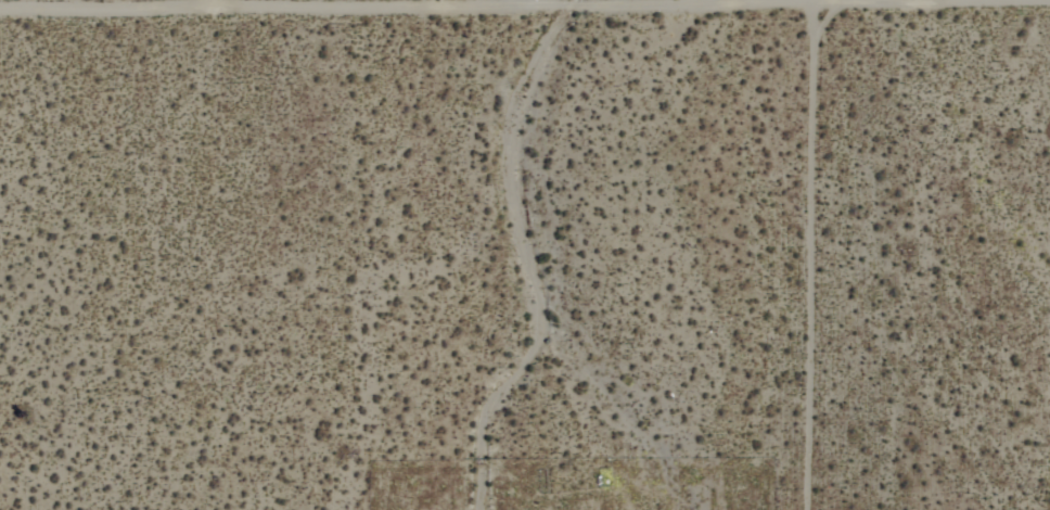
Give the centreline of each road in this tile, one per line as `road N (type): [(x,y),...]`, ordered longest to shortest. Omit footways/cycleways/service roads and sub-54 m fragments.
road 1 (residential): [(1046,0),(819,9),(445,0)]
road 2 (track): [(804,9),(806,509)]
road 3 (residential): [(139,0),(0,1)]

